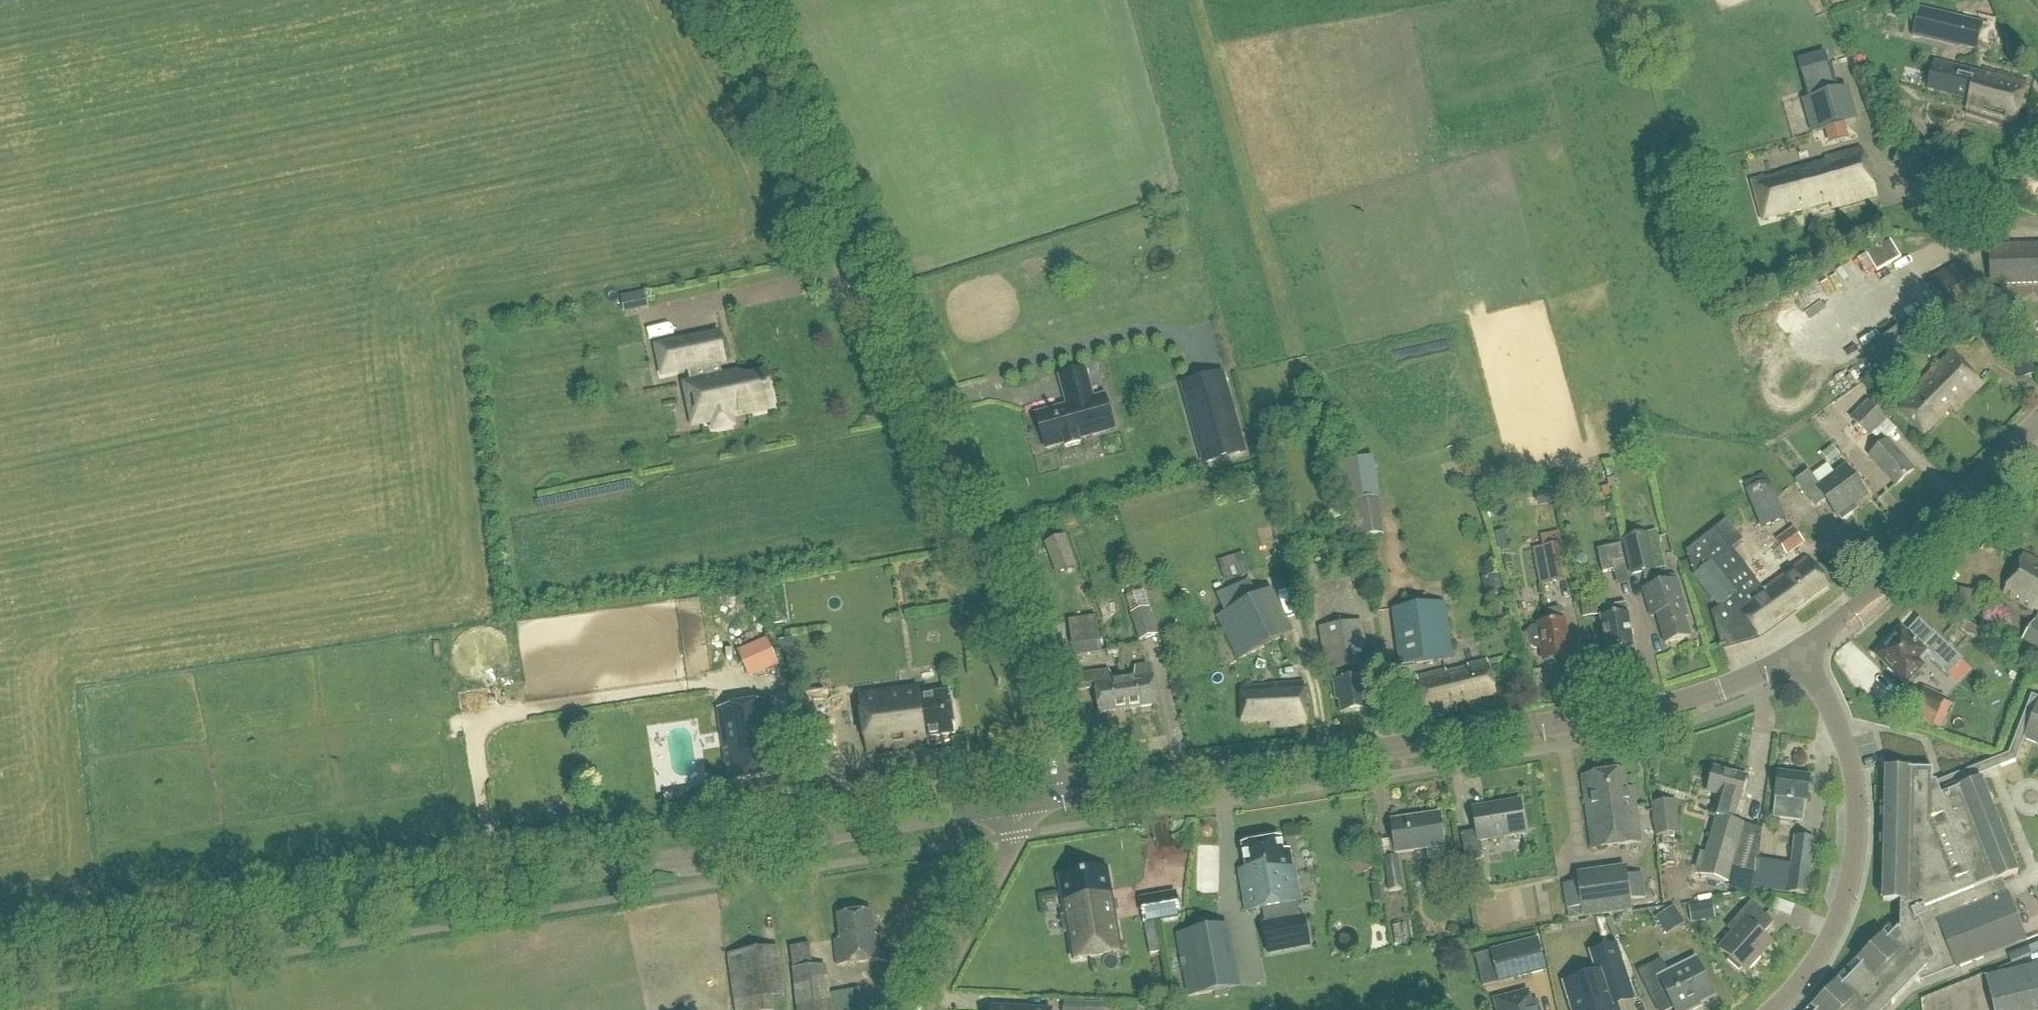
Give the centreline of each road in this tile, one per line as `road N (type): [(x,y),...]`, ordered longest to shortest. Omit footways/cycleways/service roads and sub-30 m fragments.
road 1 (tertiary): [(0,966),(1052,794)]
road 2 (unclassified): [(1052,794),(1056,768),(1042,716),(935,415),(738,0)]
road 3 (tertiary): [(1052,794),(1630,713),(1806,654)]
road 4 (residential): [(1771,1009),(1817,960),(1852,876),(1856,777),(1806,654)]
road 5 (tertiary): [(1806,654),(1872,597),(2037,424)]
road 6 (unclassified): [(927,1009),(1017,834),(1052,794)]

